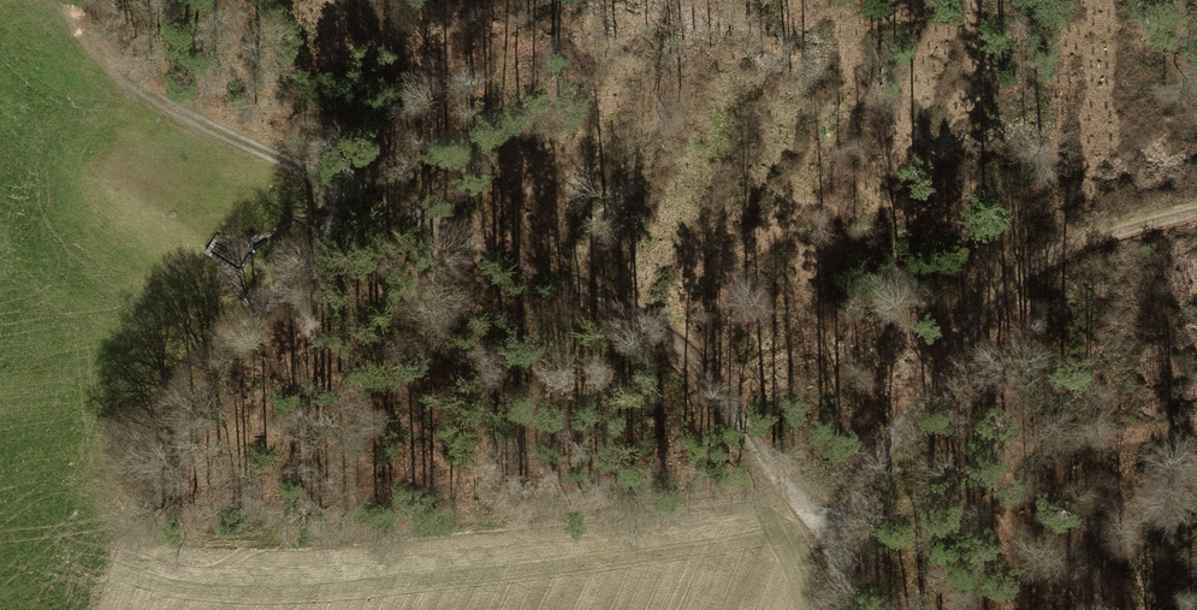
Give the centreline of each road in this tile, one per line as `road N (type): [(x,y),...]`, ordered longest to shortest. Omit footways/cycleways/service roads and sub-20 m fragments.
road 1 (track): [(840,609),(832,556),(724,374),(651,322),(490,256),(368,189),(187,115),(140,84),(81,25)]
road 2 (track): [(832,556),(910,418),(1024,273),(1196,202)]
road 3 (track): [(368,189),(480,0)]

